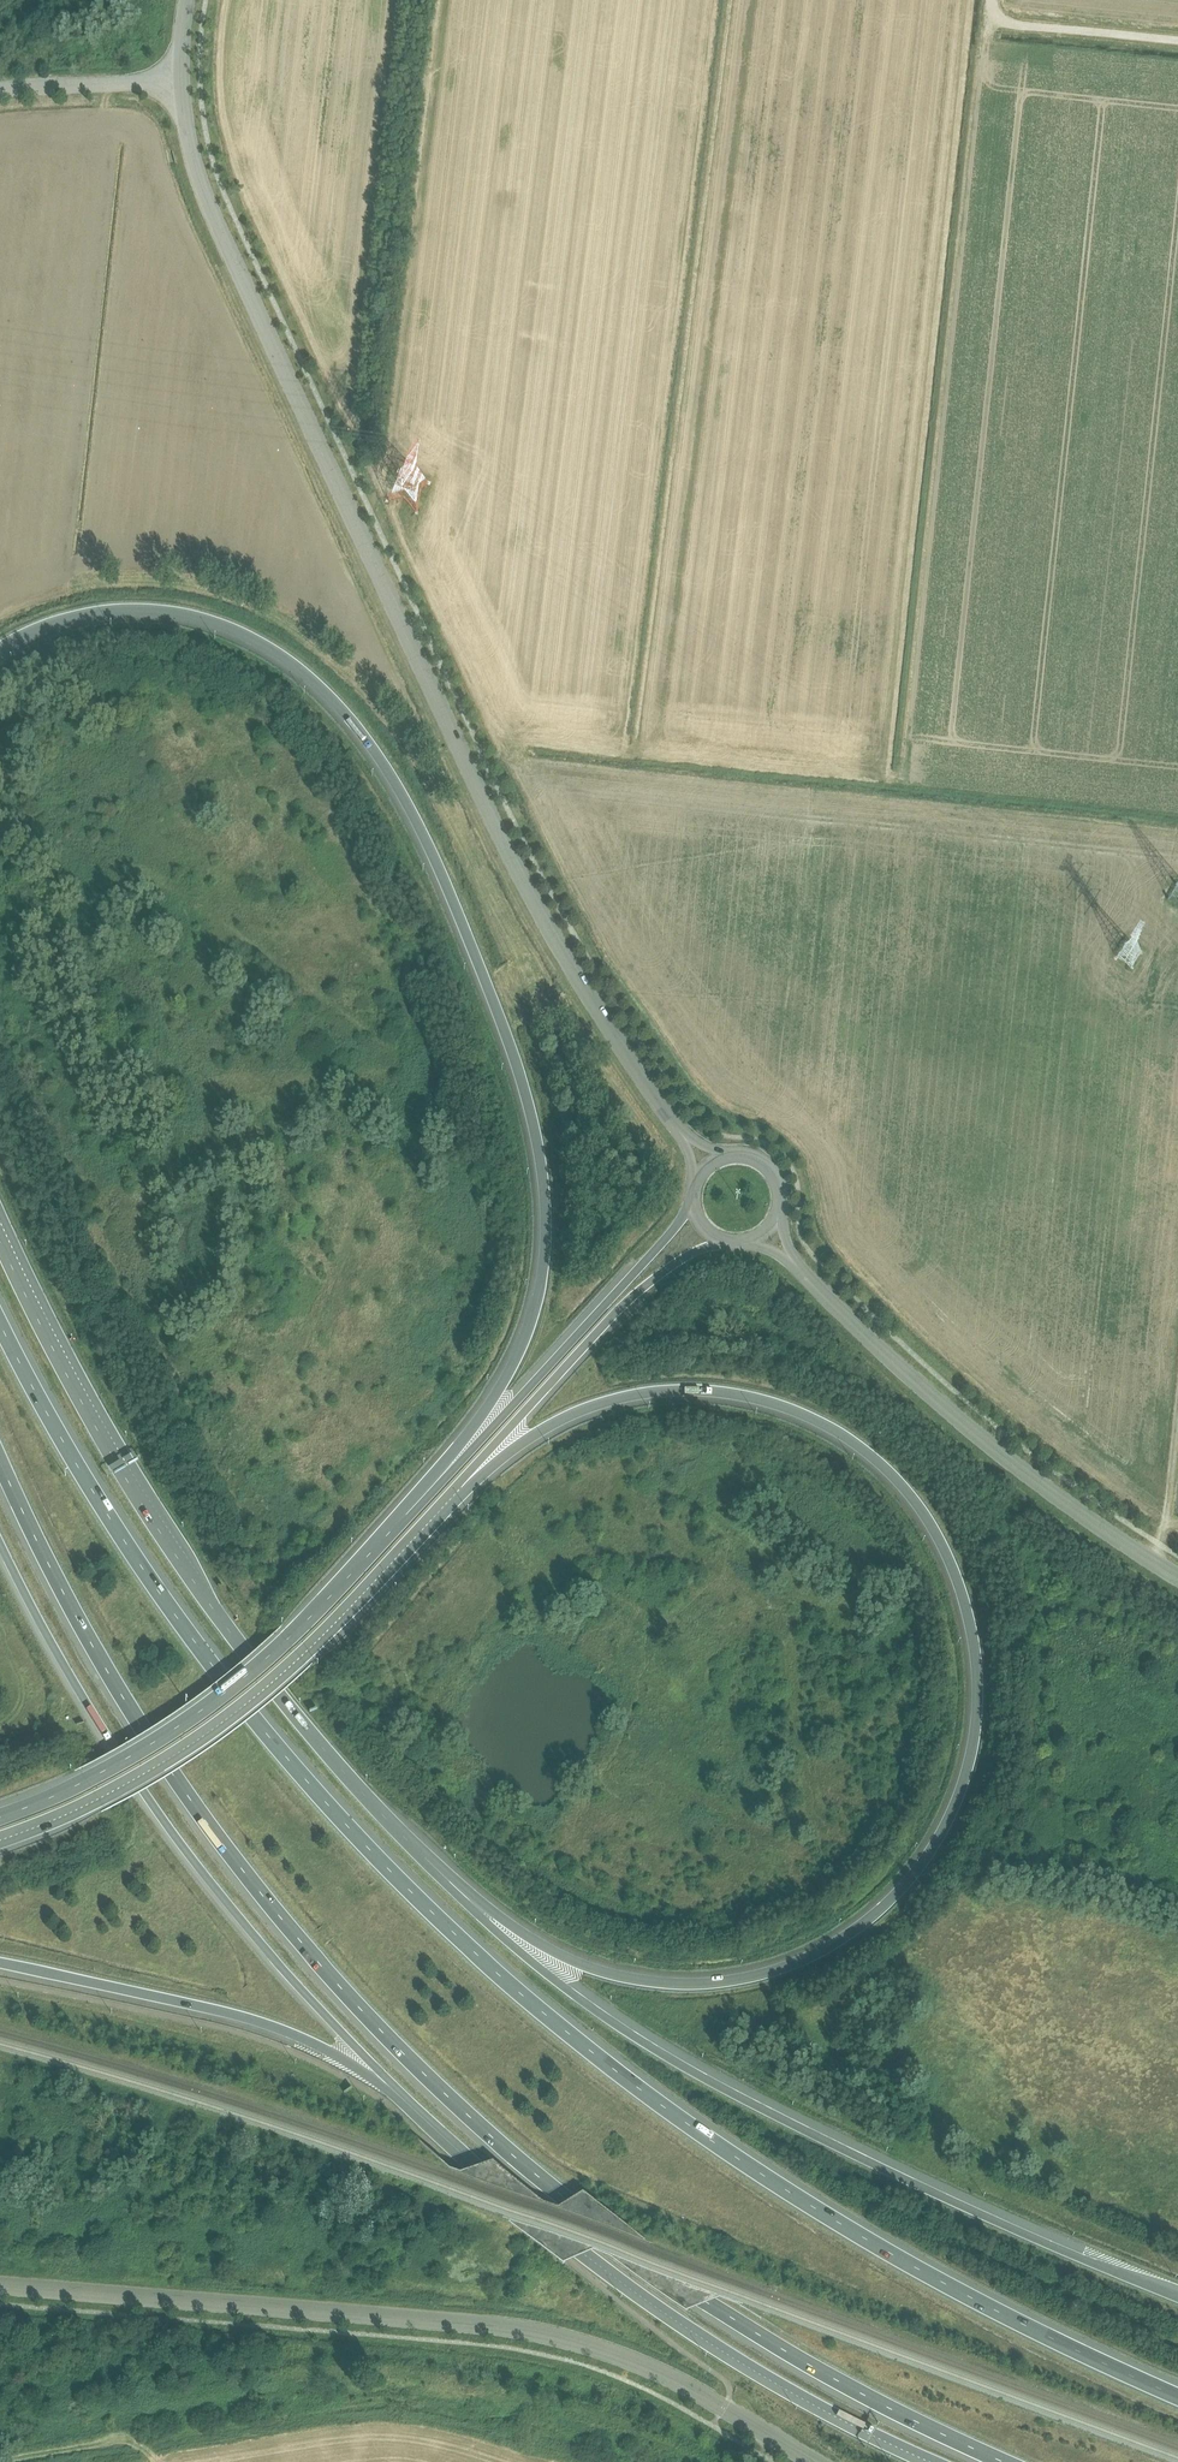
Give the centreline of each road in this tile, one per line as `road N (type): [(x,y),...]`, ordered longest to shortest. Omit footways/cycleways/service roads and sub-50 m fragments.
road 1 (motorway): [(1177,2397),(951,2288),(774,2183),(602,2062),(449,1929),(335,1814),(218,1675),(82,1474),(0,1326)]
road 2 (motorway): [(0,1462),(81,1627),(173,1777),(262,1895),(393,2044),(542,2181),(709,2304),(821,2373),(1001,2461)]
road 3 (motorway): [(458,1486),(560,1421),(616,1400),(707,1392),(793,1411),(897,1482),(940,1546),(968,1622),(976,1699),(957,1801),(925,1863),(828,1949),(763,1976),(679,1984),(586,1967),(481,1911)]
road 4 (tertiary): [(676,1130),(504,848),(209,211),(187,145),(180,85),(189,0)]
road 5 (motorway): [(0,652),(60,625),(122,612),(169,614),(226,630),(285,659),(327,696),(405,804),(489,989),(532,1120),(542,1177),(546,1248),(524,1343),(444,1475)]
road 6 (tertiary): [(0,2286),(550,2336),(648,2368),(812,2461)]
road 7 (motorway): [(481,1911),(347,1777),(204,1597),(108,1447),(0,1238)]
road 8 (motorway): [(1177,2300),(723,2090),(556,1981),(481,1911)]
road 9 (motorway): [(376,2070),(630,2284),(753,2367),(942,2461)]
road 10 (motorway): [(0,1551),(79,1703),(234,1912),(376,2070)]
road 11 (primary): [(0,1839),(95,1799),(218,1724),(345,1610),(458,1486)]
road 12 (primary): [(444,1475),(243,1682),(132,1760),(0,1821)]
road 13 (tertiary): [(1177,1581),(960,1428),(800,1273)]
road 14 (motorway): [(0,1964),(260,2023),(376,2070)]
road 15 (tertiary): [(693,1201),(652,1255),(444,1475)]
road 16 (tertiary): [(458,1486),(629,1302),(672,1265),(724,1242)]
road 17 (track): [(1177,43),(1014,25),(999,19),(990,0)]
road 18 (track): [(1145,1563),(1164,1529),(1177,1397)]

